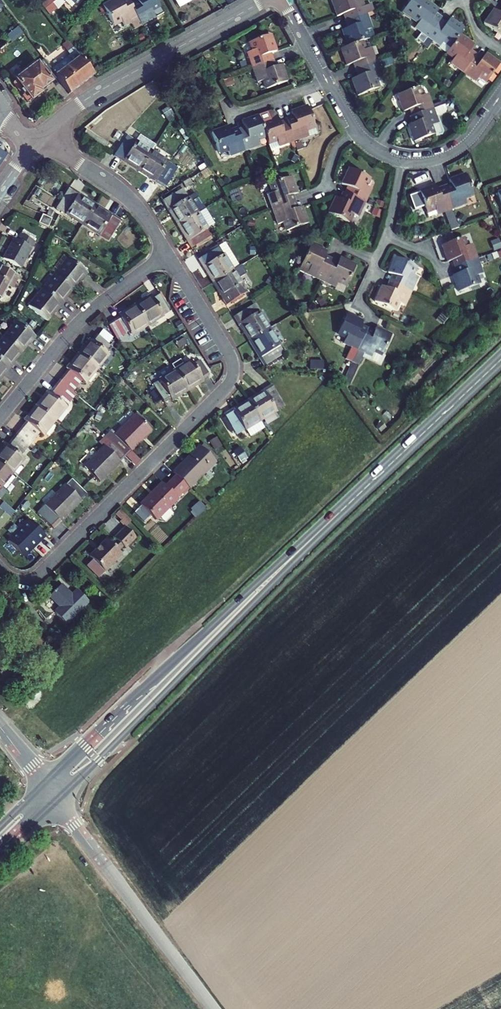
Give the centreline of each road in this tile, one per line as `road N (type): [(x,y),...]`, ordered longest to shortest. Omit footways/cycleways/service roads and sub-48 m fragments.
road 1 (residential): [(169,255),(229,352),(230,379),(40,574),(15,578),(0,568)]
road 2 (secondary): [(56,801),(308,541)]
road 3 (secondary): [(308,541),(44,785)]
road 4 (secondary): [(308,541),(500,359)]
road 5 (residential): [(40,137),(94,94),(265,0)]
road 6 (unclassified): [(214,1008),(56,801)]
road 7 (residential): [(0,418),(85,317),(153,265)]
road 8 (residential): [(40,137),(130,198),(169,255)]
road 9 (residential): [(282,0),(357,132)]
road 10 (residential): [(401,160),(456,148),(500,95)]

